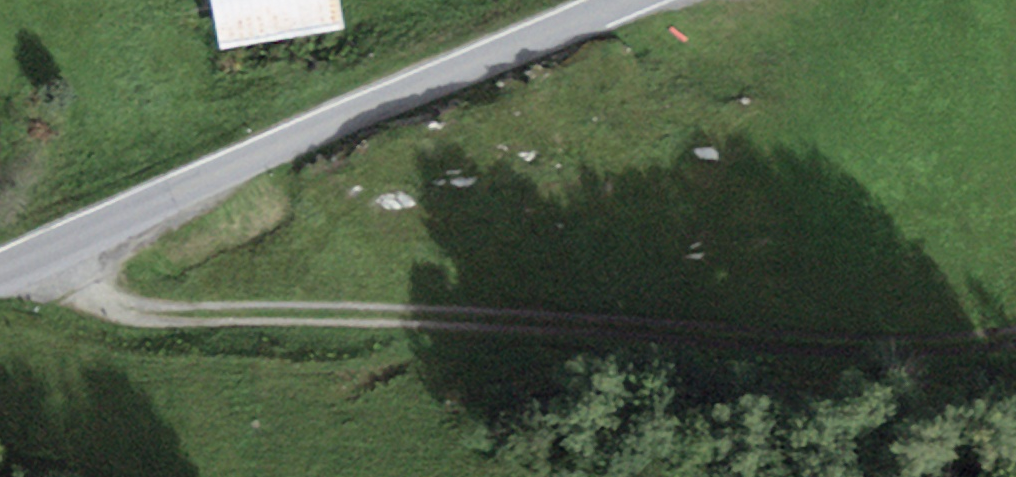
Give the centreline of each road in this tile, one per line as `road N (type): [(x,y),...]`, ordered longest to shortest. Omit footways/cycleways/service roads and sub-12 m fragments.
road 1 (track): [(70,244),(105,294),(130,308),(162,313),(429,314),(775,336),(1015,333)]
road 2 (tertiary): [(0,270),(629,0)]

